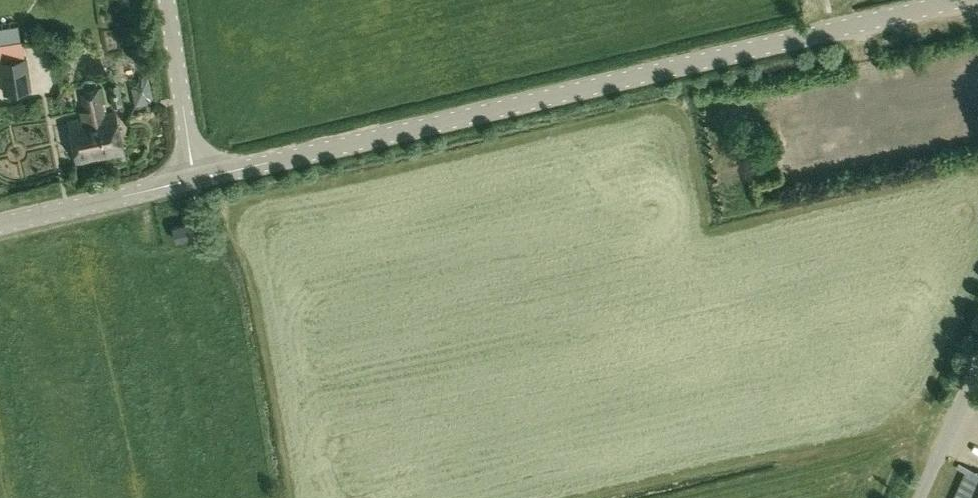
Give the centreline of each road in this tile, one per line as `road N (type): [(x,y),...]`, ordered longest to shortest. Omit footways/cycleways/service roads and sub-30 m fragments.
road 1 (tertiary): [(191,179),(968,0)]
road 2 (tertiary): [(0,223),(191,179)]
road 3 (unclassified): [(191,179),(166,0)]
road 4 (track): [(913,497),(977,363)]

